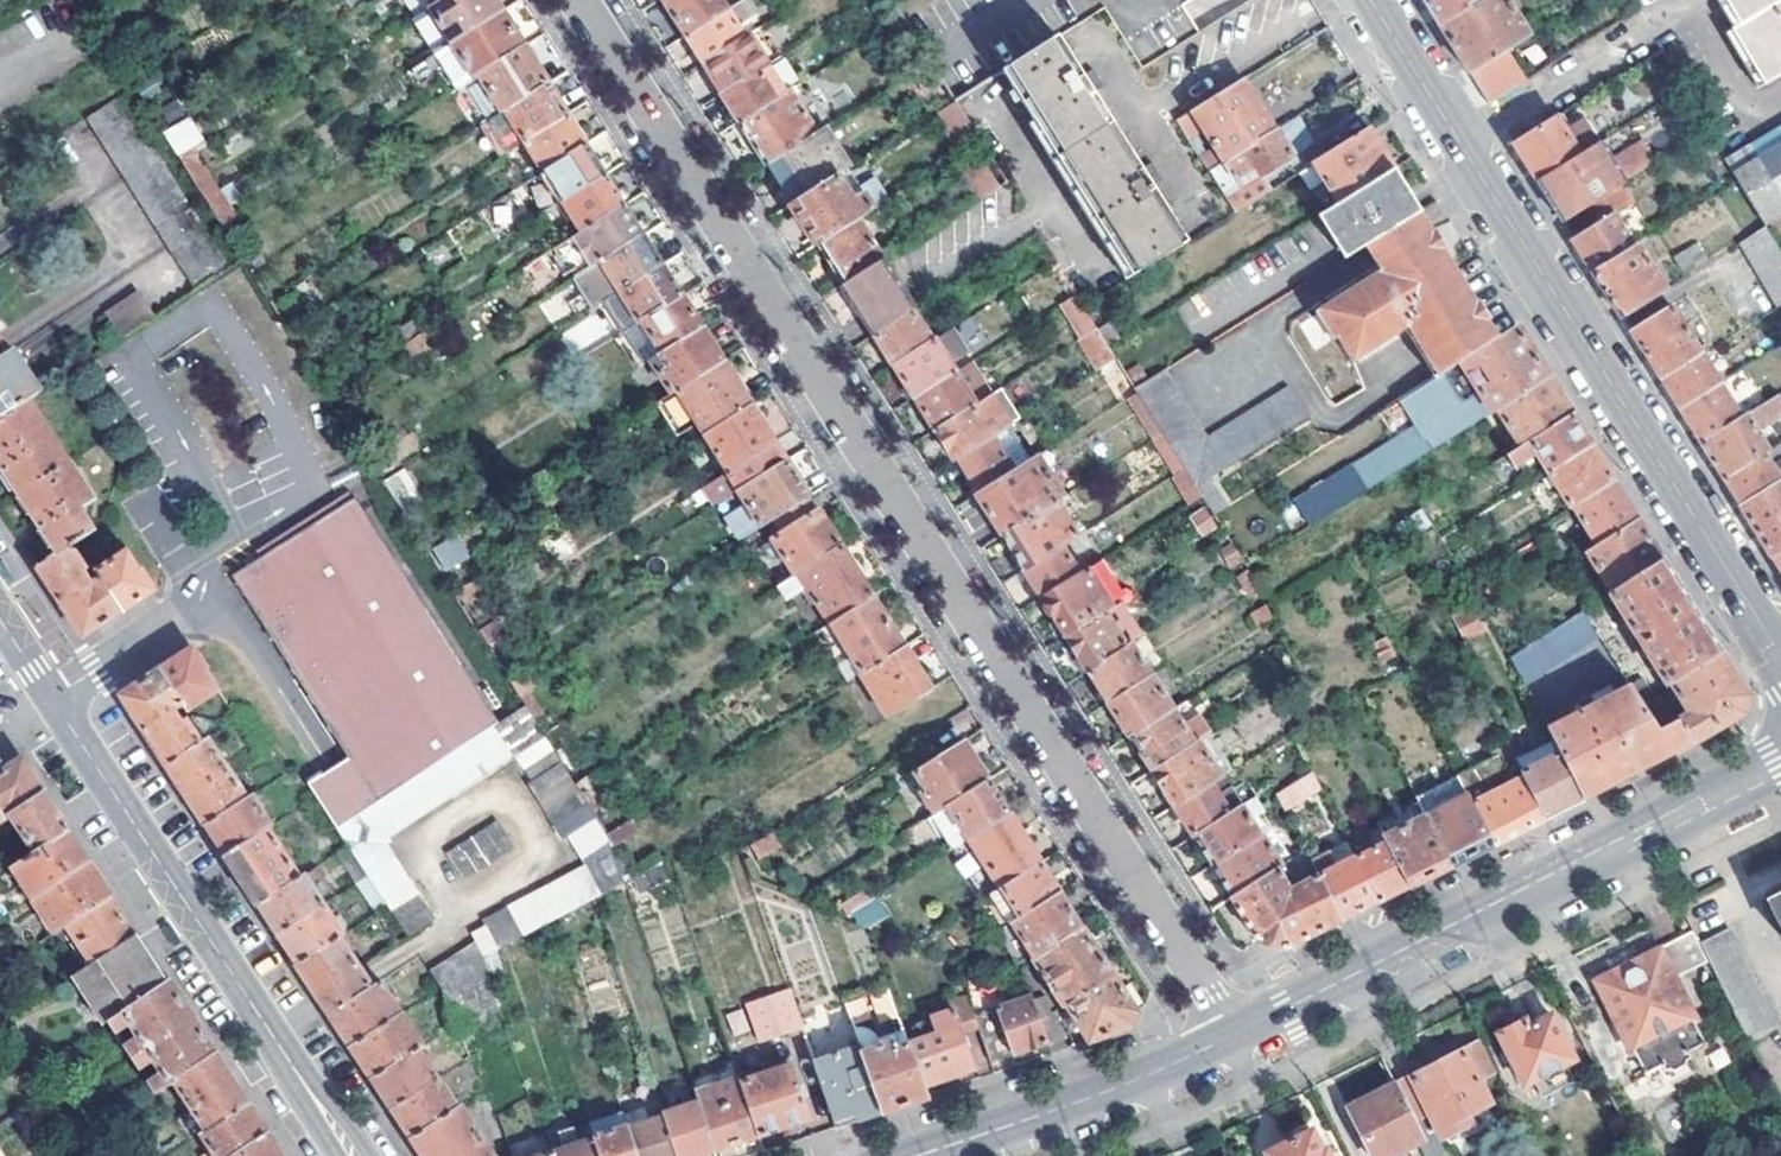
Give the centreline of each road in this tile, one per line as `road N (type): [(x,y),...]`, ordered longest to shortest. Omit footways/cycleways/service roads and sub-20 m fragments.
road 1 (residential): [(1234,1033),(576,0)]
road 2 (tertiary): [(1780,654),(1371,0)]
road 3 (tertiary): [(349,1155),(0,621)]
road 4 (secondary): [(1234,1033),(1780,759)]
road 5 (secondary): [(917,1155),(1154,1072),(1234,1033)]

